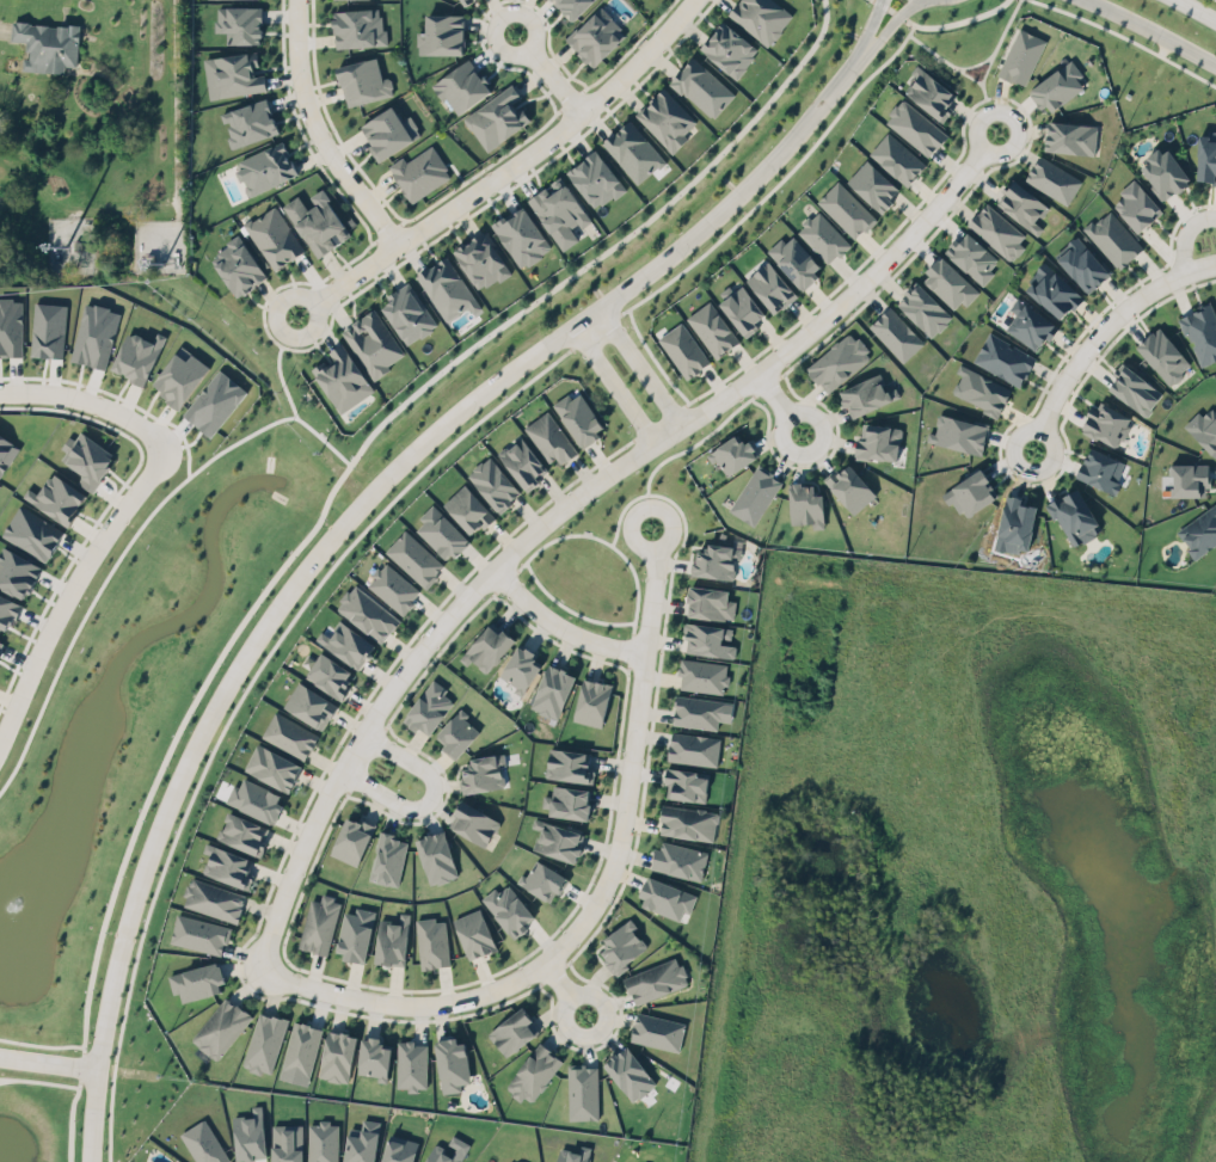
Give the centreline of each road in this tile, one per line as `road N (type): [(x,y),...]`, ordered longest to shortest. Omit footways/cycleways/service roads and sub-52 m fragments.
road 1 (tertiary): [(92,1105),(122,942),(165,801),(260,622),(314,551),(424,432),(696,234),(785,147),(860,55)]
road 2 (residential): [(993,136),(877,270),(790,349),(576,499),(460,603),(340,769),(259,970)]
road 3 (residential): [(259,970),(338,995),(420,1006),(486,994),(566,941),(601,892),(622,834),(656,577),(651,528)]
road 4 (residential): [(295,315),(545,143),(632,68),(693,0)]
road 5 (residential): [(0,728),(78,564),(153,463),(151,438),(82,400),(0,392)]
road 6 (residential): [(297,0),(308,107),(337,164),(398,245)]
road 7 (residential): [(1033,450),(1068,376),(1120,312),(1215,264)]
road 8 (residential): [(340,769),(404,806),(430,799),(424,769),(363,733)]
road 9 (residential): [(493,568),(573,634),(646,651)]
road 10 (tertiary): [(1086,0),(1215,65)]
road 11 (residential): [(573,326),(655,444)]
road 12 (residential): [(681,425),(600,308)]

